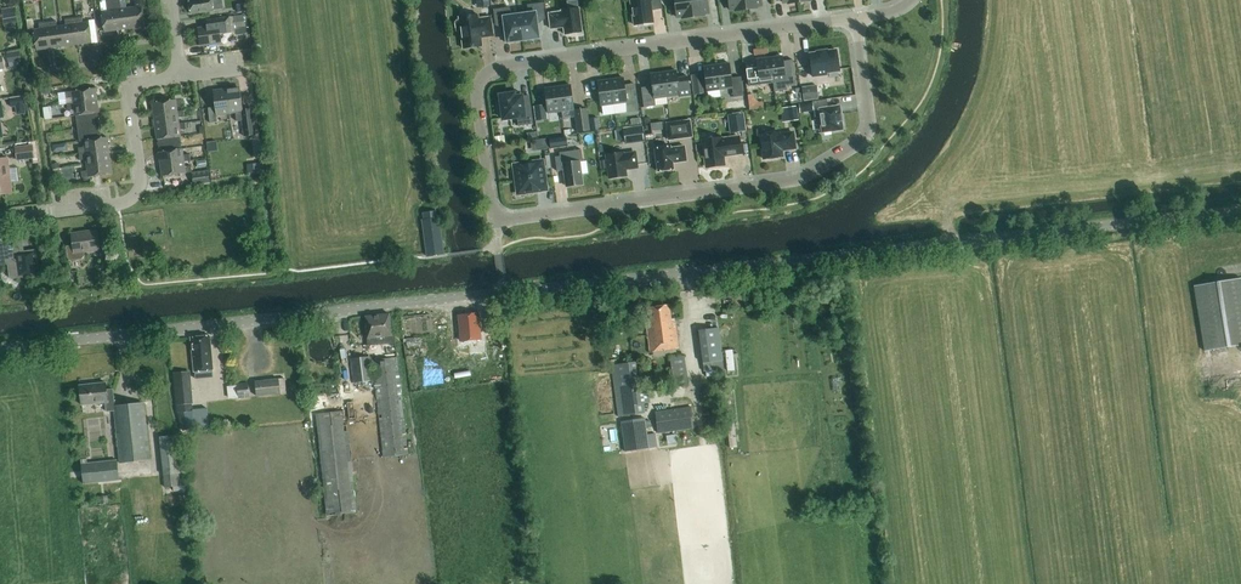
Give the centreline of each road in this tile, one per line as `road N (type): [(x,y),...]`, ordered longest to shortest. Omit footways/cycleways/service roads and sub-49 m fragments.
road 1 (unclassified): [(70,341),(1240,210)]
road 2 (residential): [(856,19),(490,73),(480,103),(496,223)]
road 3 (residential): [(496,223),(804,177),(867,134),(856,19)]
road 4 (residential): [(0,219),(134,198),(142,184),(133,93),(180,78)]

